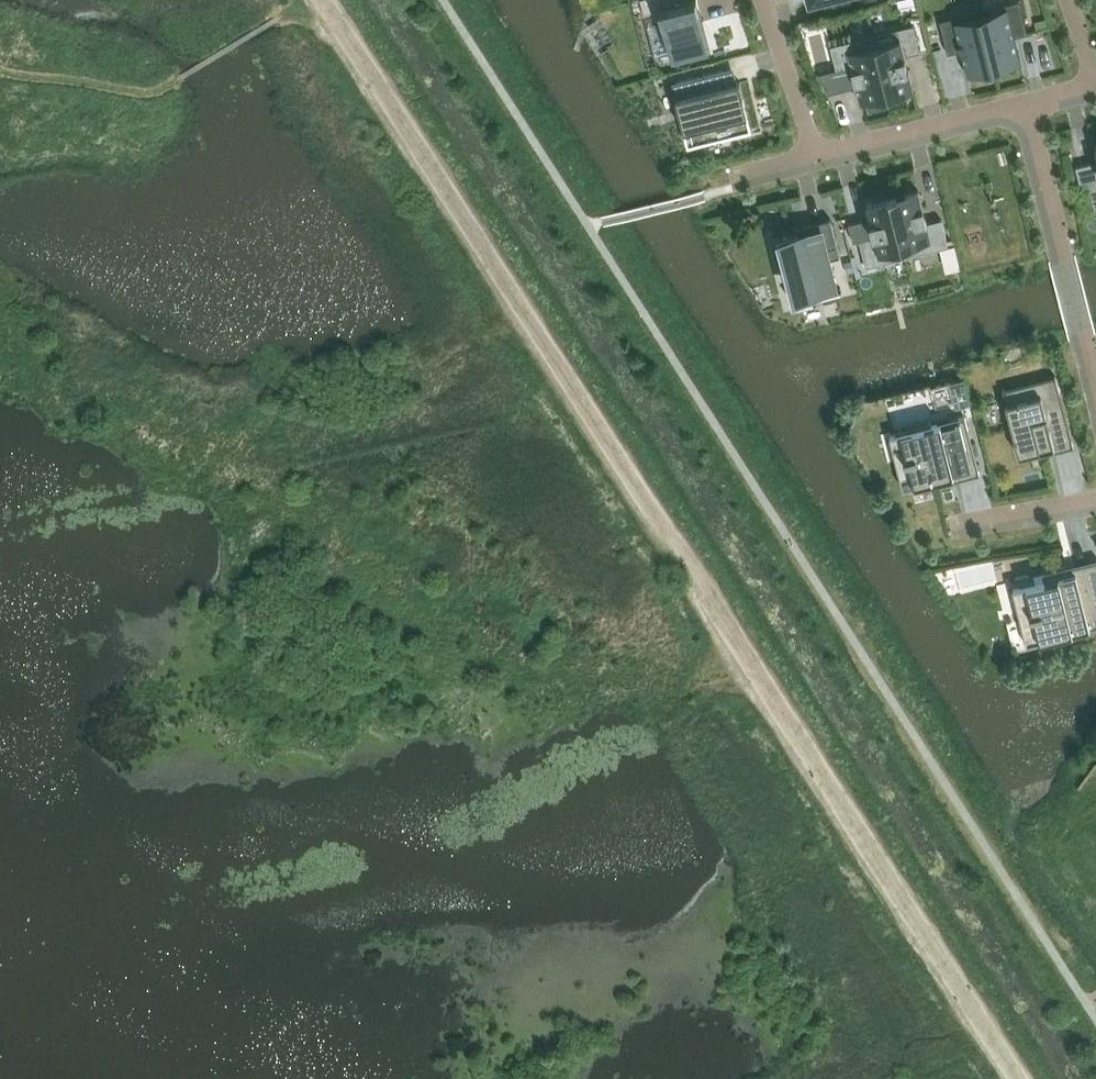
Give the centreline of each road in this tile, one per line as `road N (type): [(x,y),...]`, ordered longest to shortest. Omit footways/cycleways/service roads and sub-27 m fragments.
road 1 (track): [(1020,1078),(320,0)]
road 2 (residential): [(1095,384),(1025,107)]
road 3 (residential): [(817,159),(1025,107)]
road 4 (residential): [(761,0),(817,159)]
road 5 (residential): [(955,526),(1095,501)]

